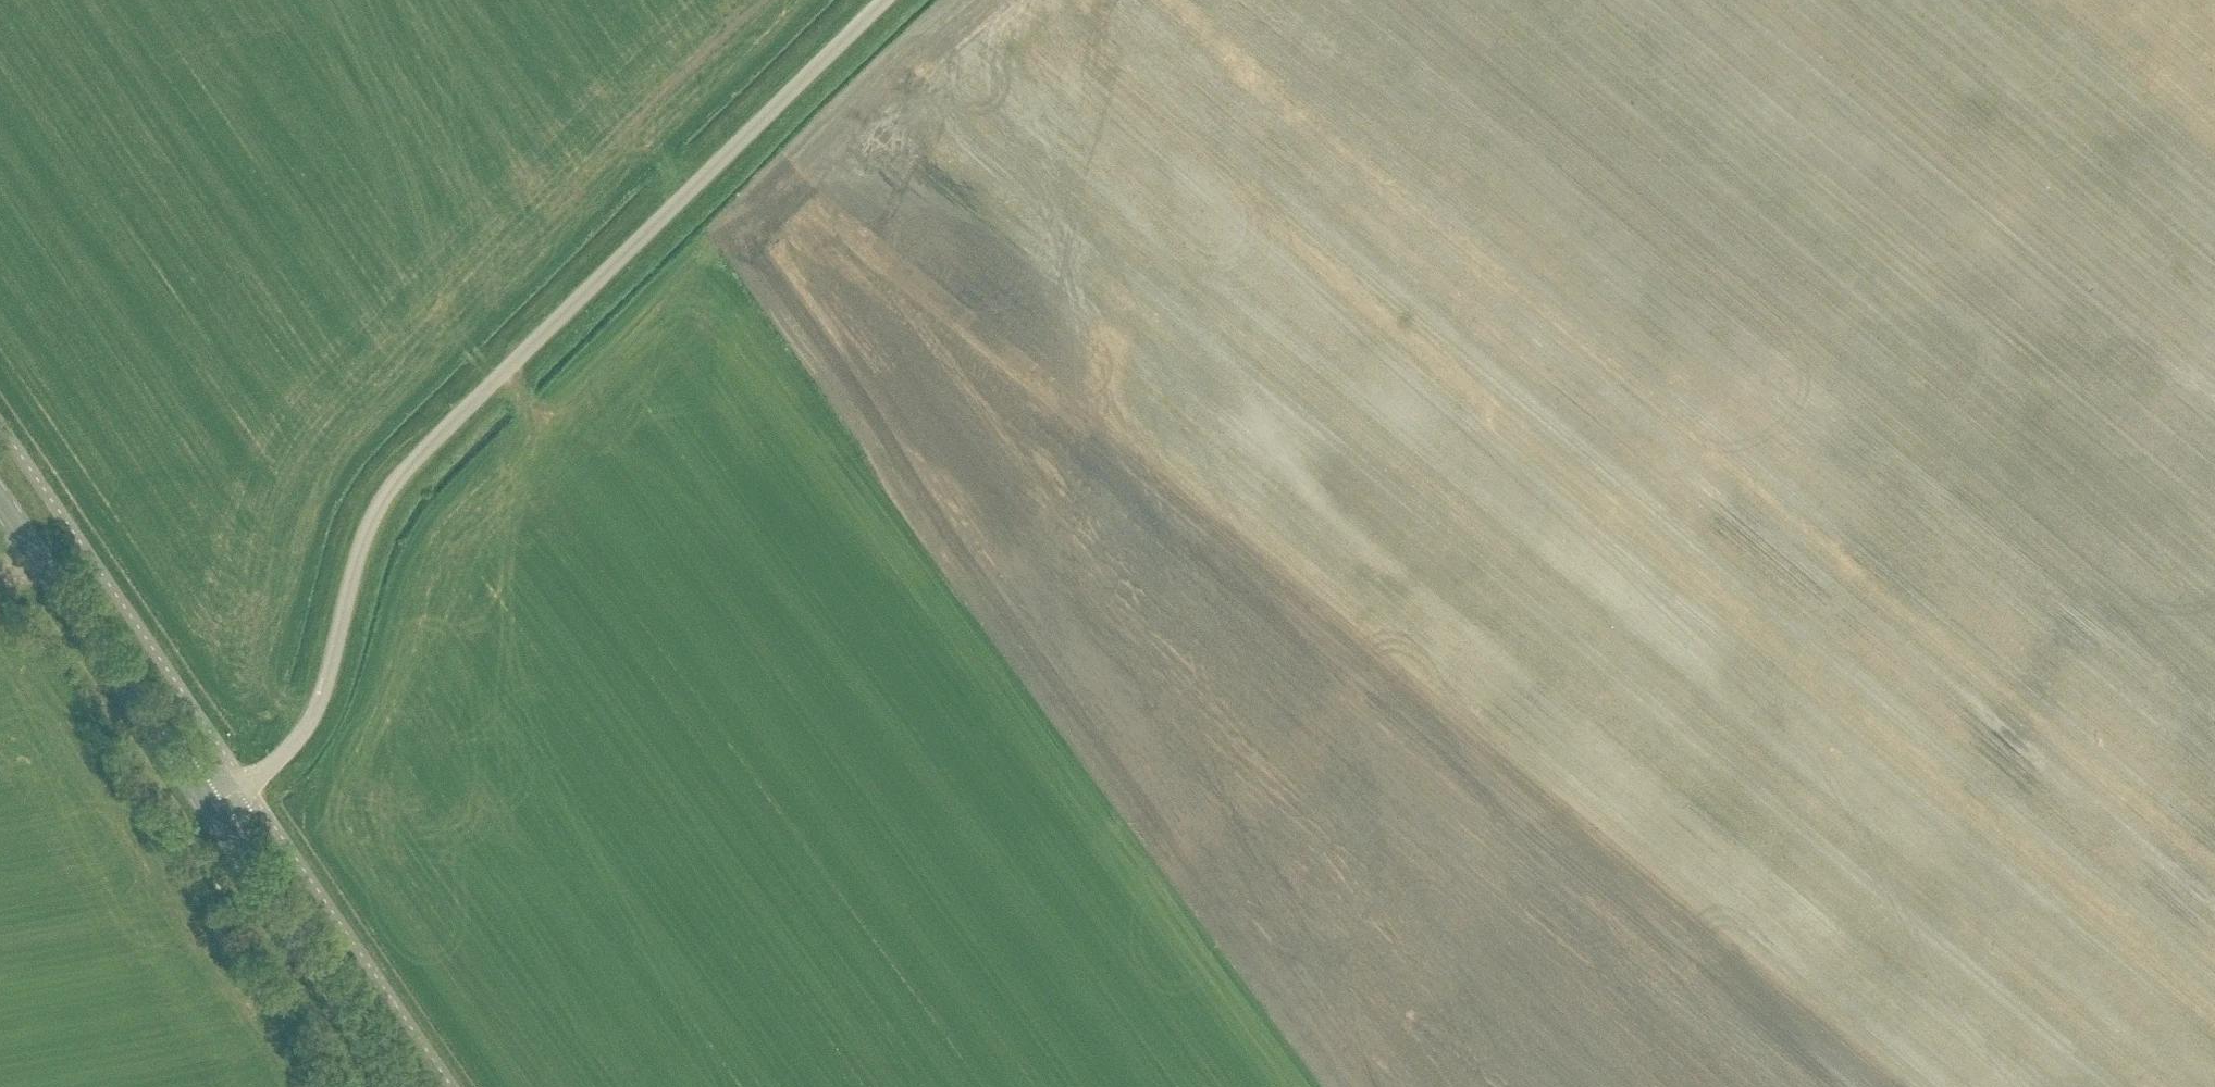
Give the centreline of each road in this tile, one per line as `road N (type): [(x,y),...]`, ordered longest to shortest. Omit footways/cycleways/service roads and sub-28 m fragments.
road 1 (unclassified): [(209,809),(288,748),(316,707),(363,534),(394,479),(883,0)]
road 2 (secondary): [(209,809),(0,498)]
road 3 (secondary): [(402,1086),(209,809)]

